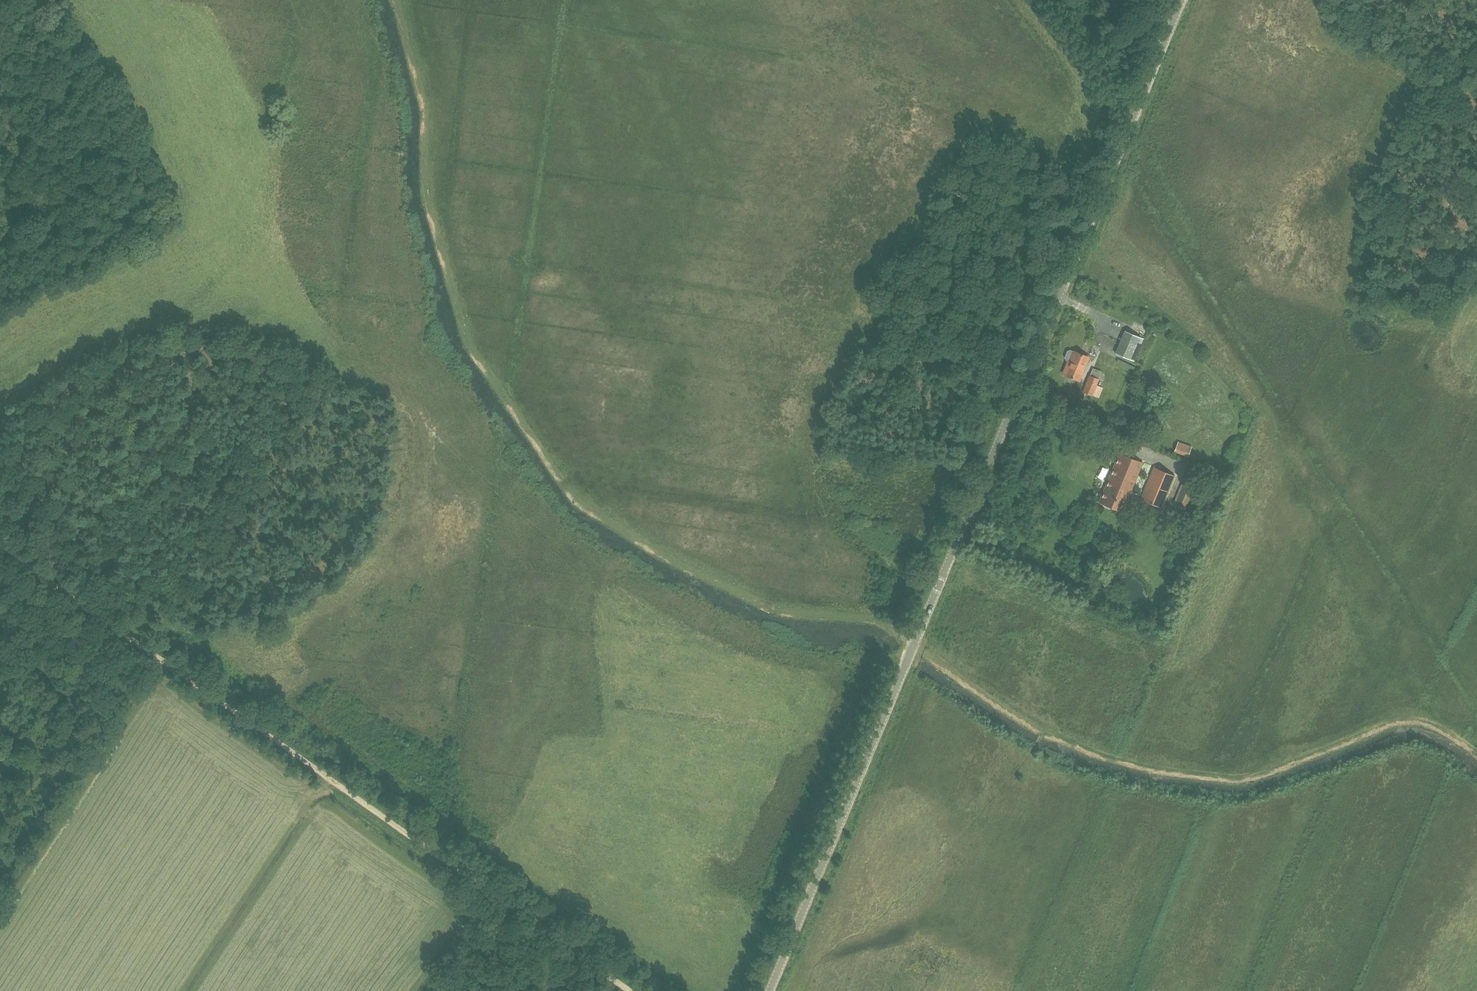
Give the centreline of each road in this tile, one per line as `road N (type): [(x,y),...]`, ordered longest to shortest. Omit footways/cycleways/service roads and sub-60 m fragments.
road 1 (track): [(1043,732),(884,623),(785,610),(580,504),(468,342),(426,194),(426,108),(394,0)]
road 2 (unclassified): [(769,990),(1180,0)]
road 3 (track): [(625,990),(0,547)]

